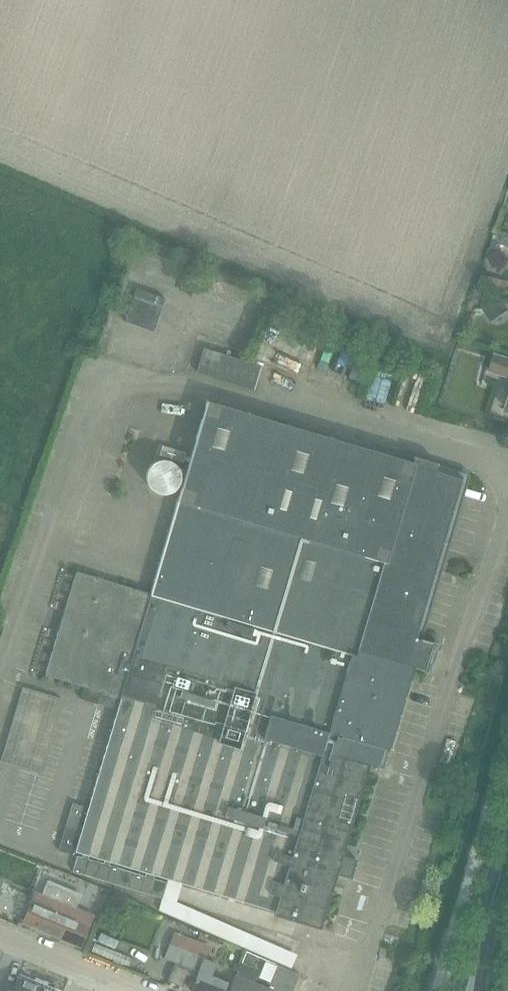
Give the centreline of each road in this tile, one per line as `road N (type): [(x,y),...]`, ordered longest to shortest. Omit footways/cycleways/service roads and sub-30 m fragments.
road 1 (secondary): [(470,972),(507,847)]
road 2 (unclassified): [(117,987),(0,938)]

